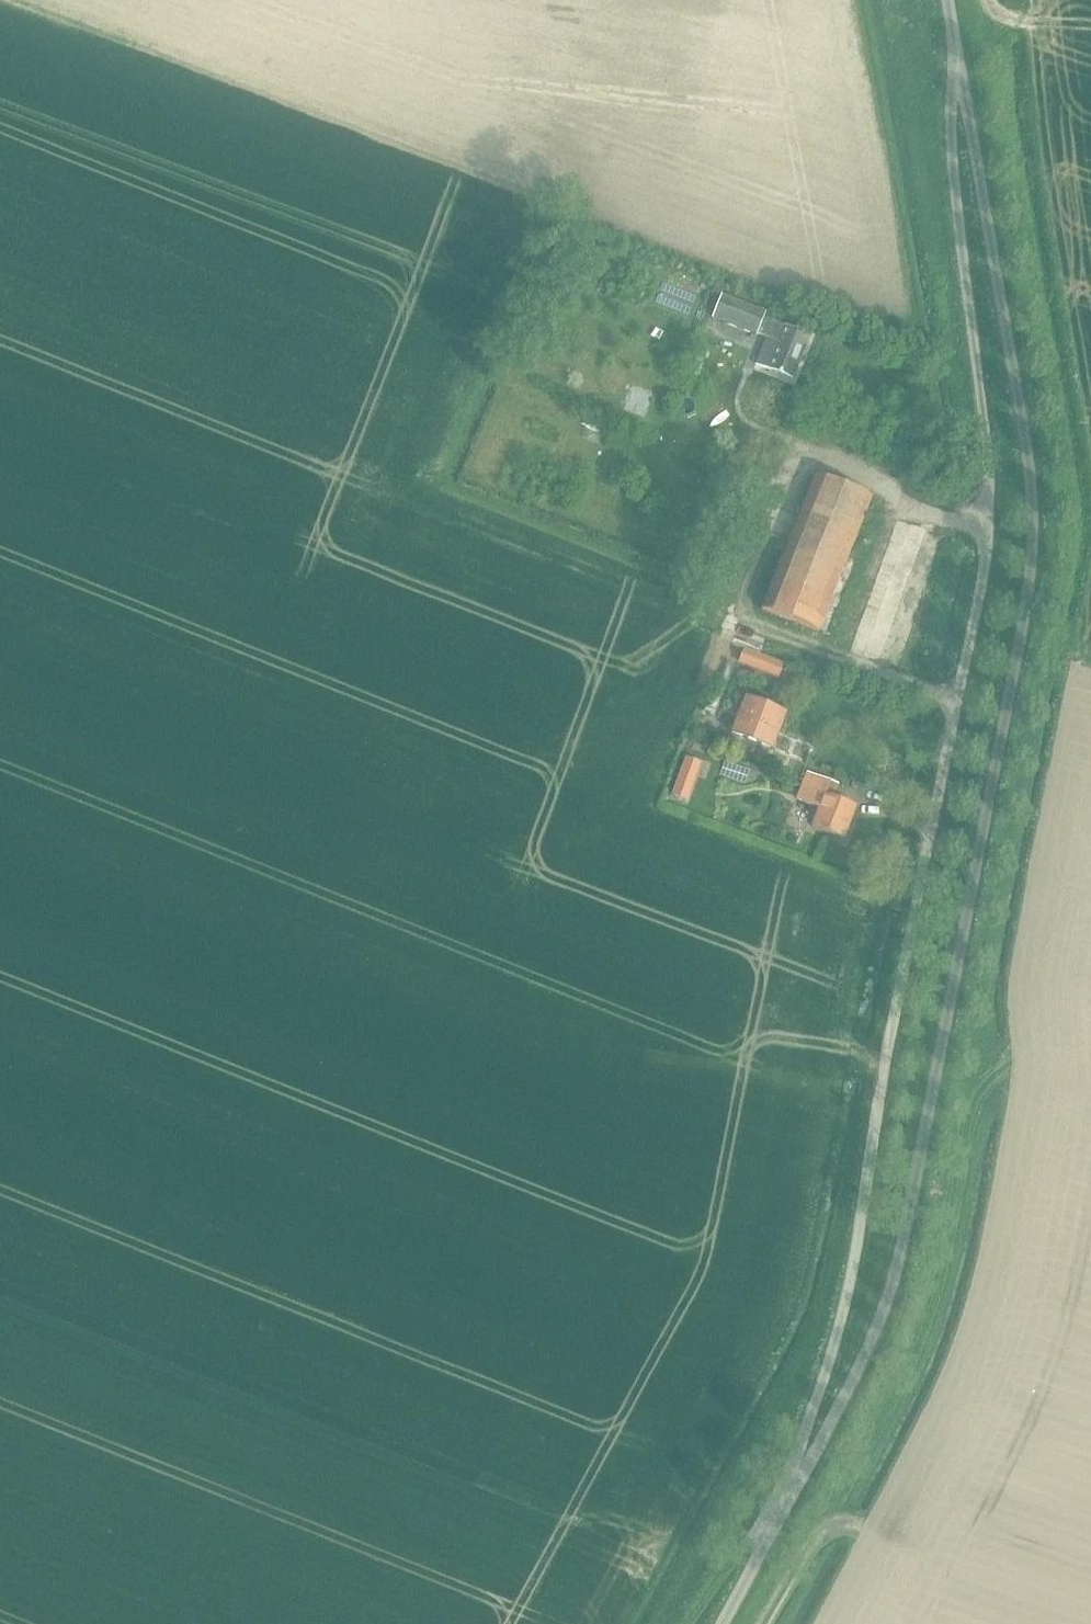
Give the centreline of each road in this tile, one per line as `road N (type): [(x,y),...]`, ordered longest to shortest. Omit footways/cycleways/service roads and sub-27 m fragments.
road 1 (unclassified): [(768,1531),(864,1360),(895,1257),(964,838),(1024,537),(1020,454),(960,67)]
road 2 (unclassified): [(960,67),(951,170),(980,409),(984,565),(848,1290),(815,1407),(768,1531)]
road 3 (track): [(768,1531),(707,1587),(683,1623)]

